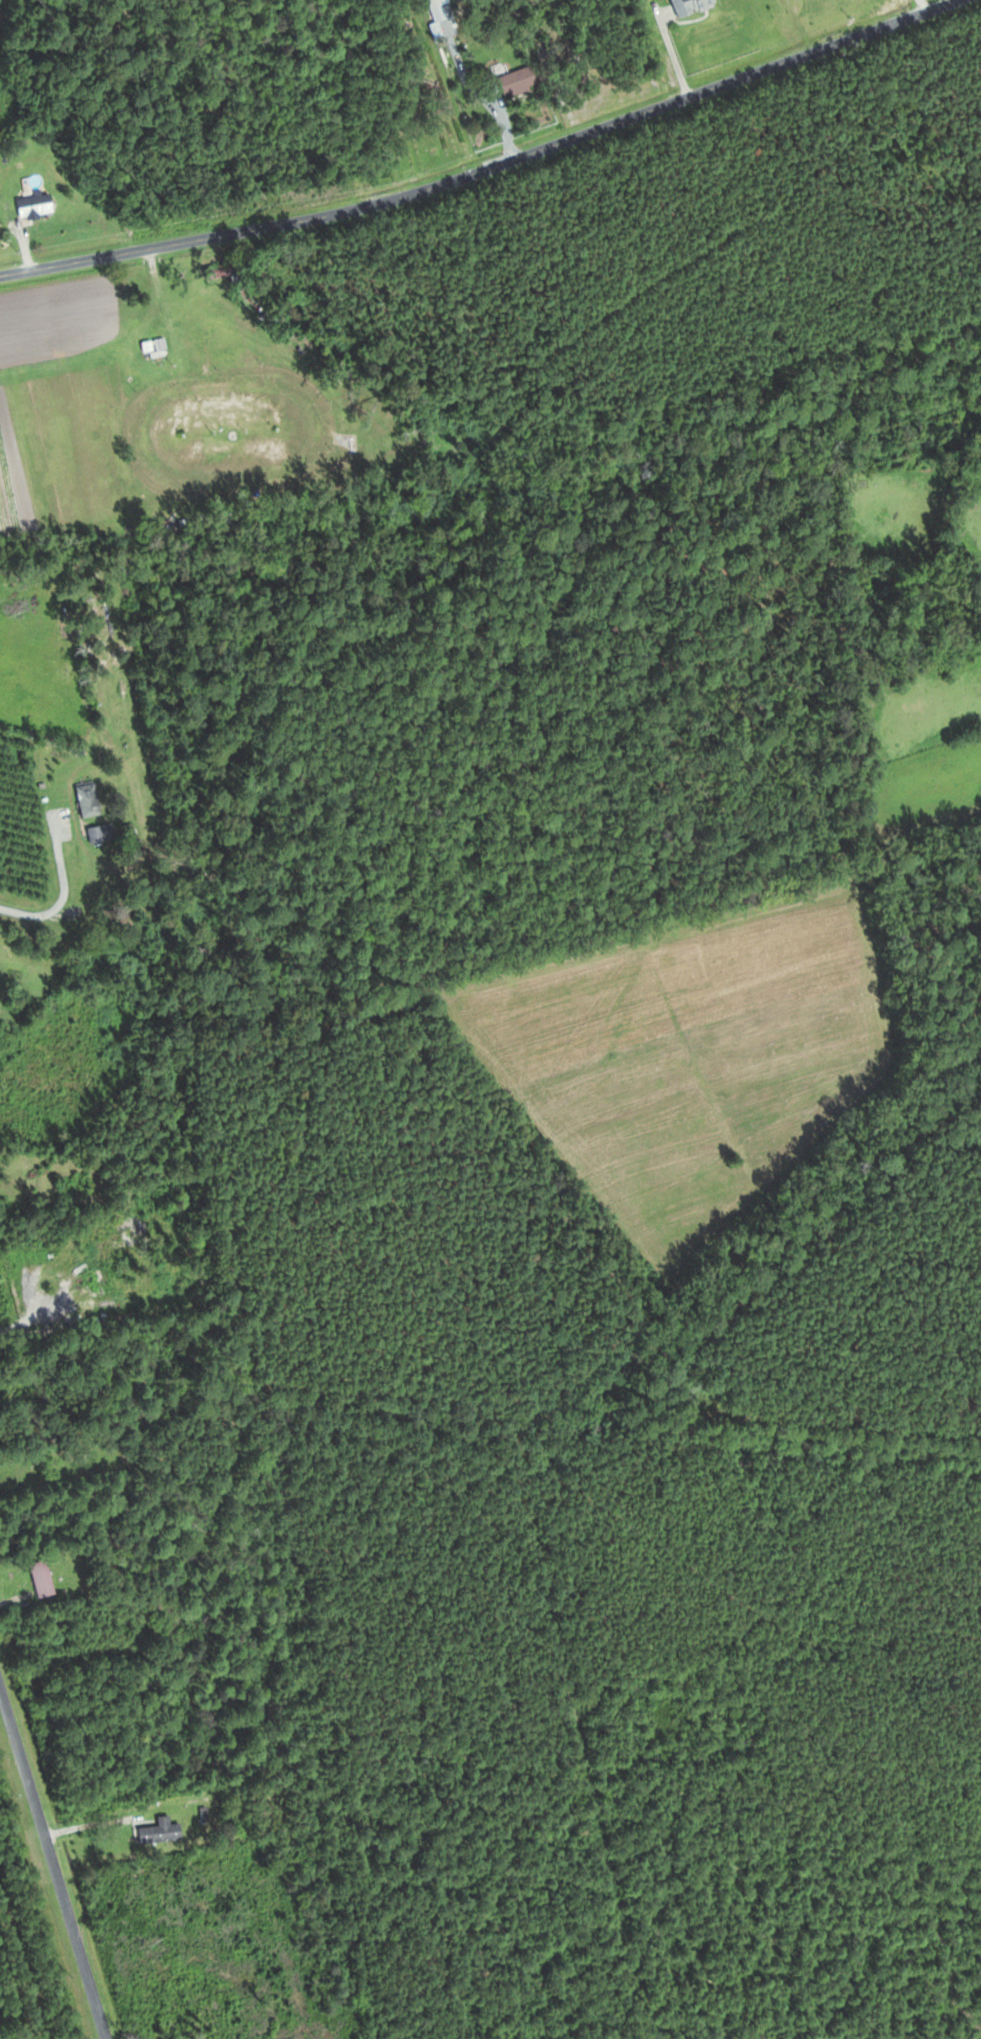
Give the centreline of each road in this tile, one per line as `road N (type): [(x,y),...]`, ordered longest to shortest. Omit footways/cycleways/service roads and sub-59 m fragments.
road 1 (residential): [(0,276),(383,207),(964,0)]
road 2 (residential): [(0,1685),(108,2038)]

